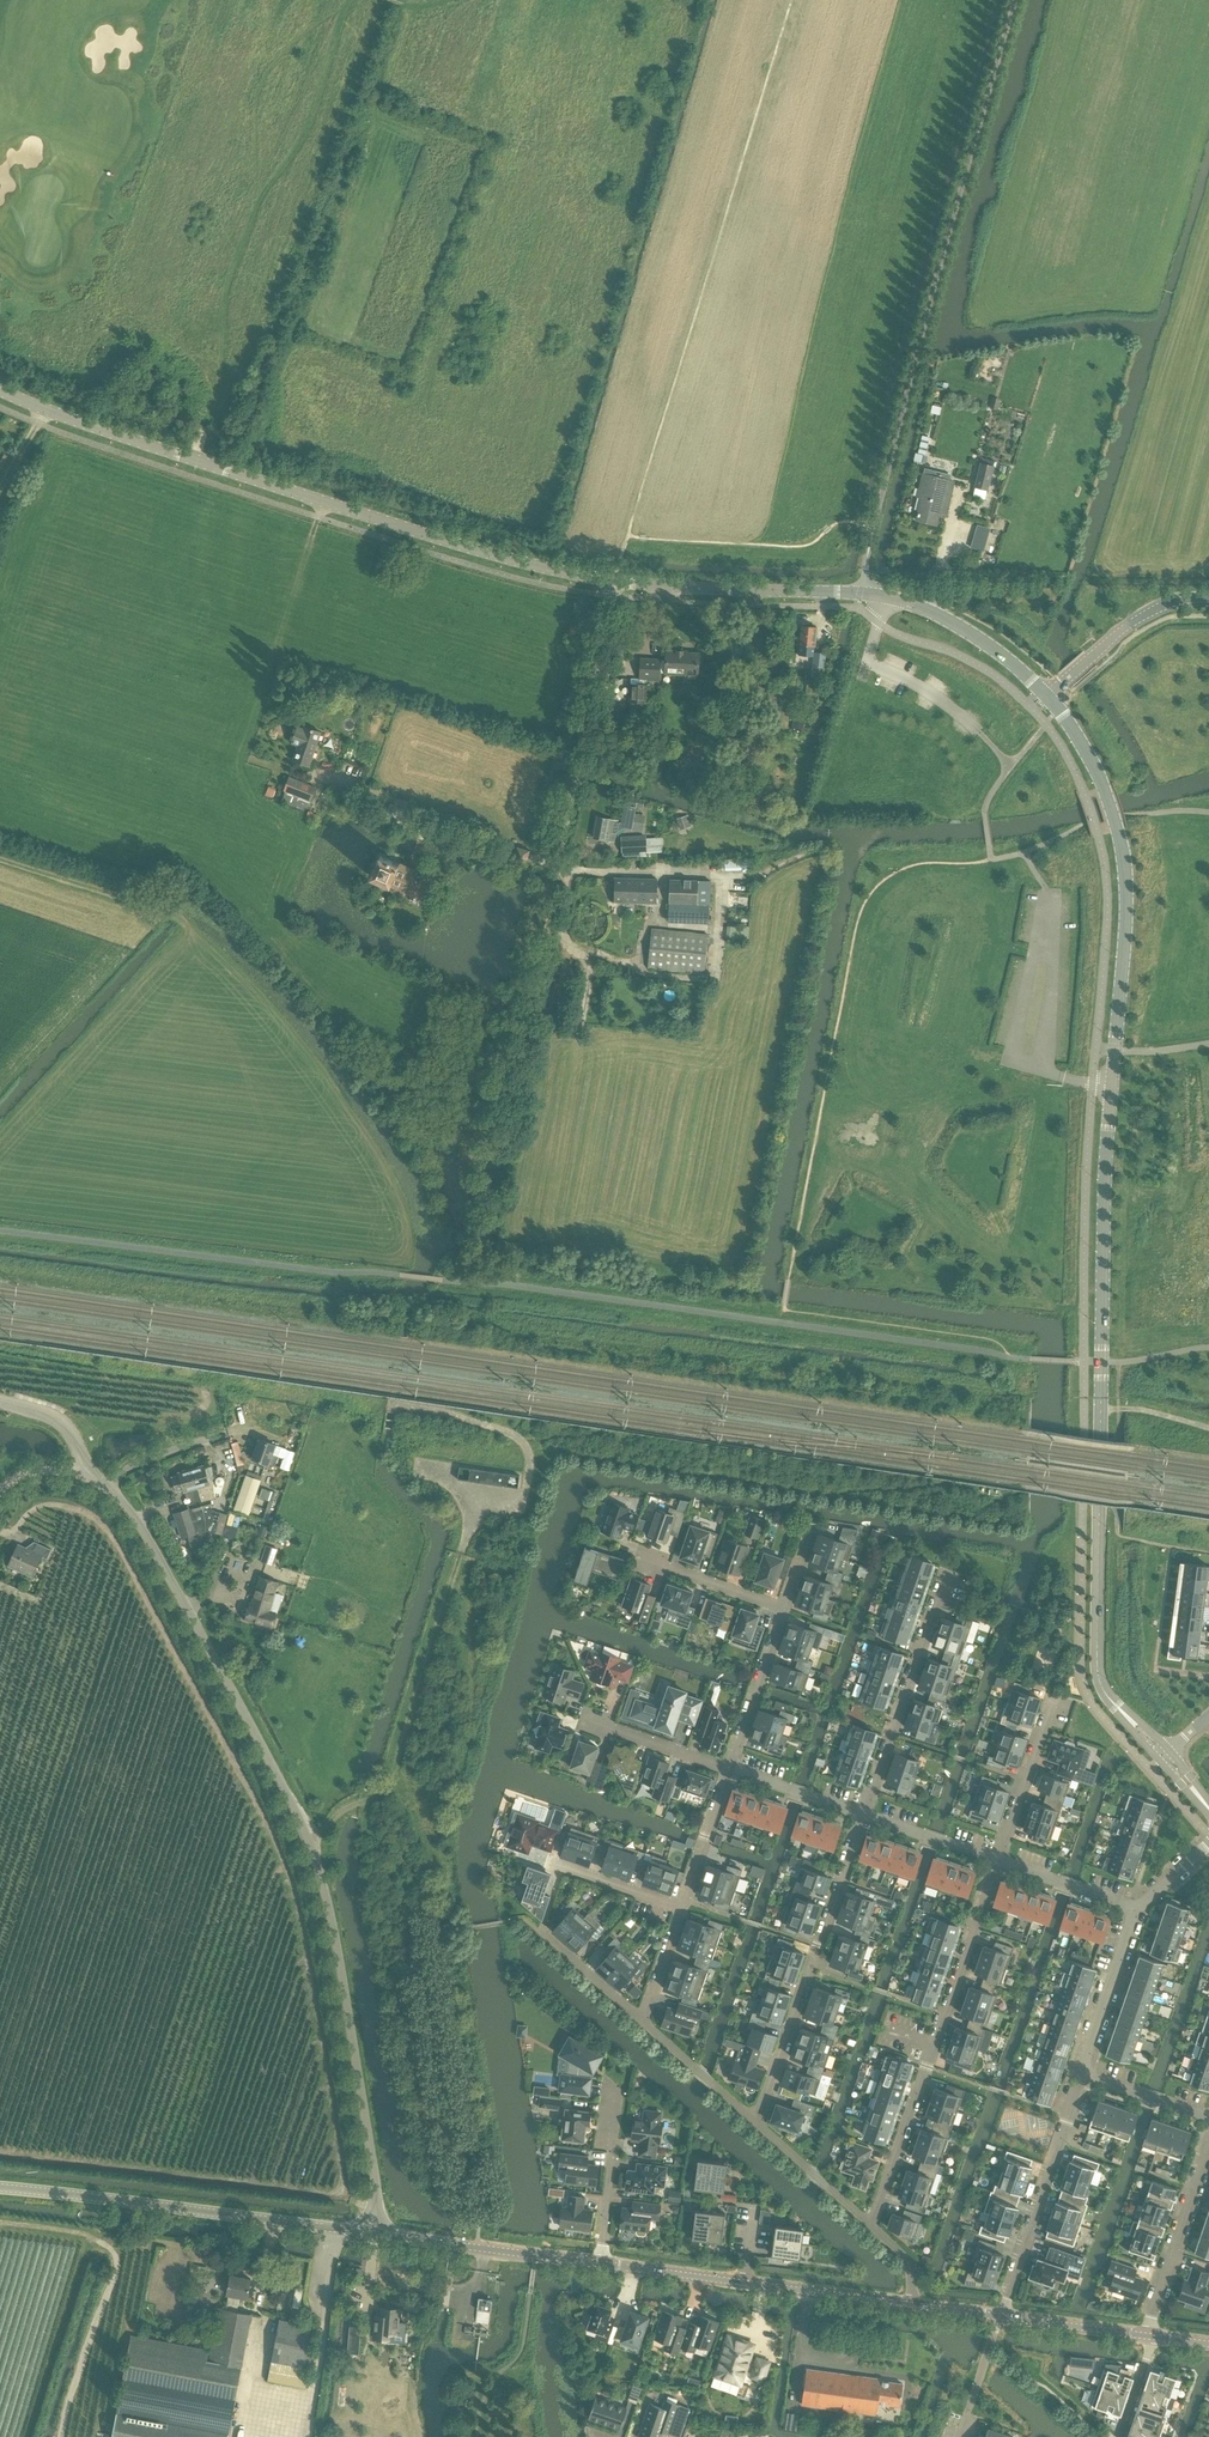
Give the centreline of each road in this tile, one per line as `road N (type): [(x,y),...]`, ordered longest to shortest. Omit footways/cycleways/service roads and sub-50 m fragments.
road 1 (tertiary): [(1160,1758),(1116,1710),(1100,1681),(1097,1652),(1104,1205),(1126,870),(1103,784),(1048,696)]
road 2 (unclassified): [(384,2234),(321,1874),(271,1762),(136,1518),(109,1488)]
road 3 (tertiary): [(614,580),(396,525),(0,390)]
road 4 (unclassified): [(862,594),(920,343),(1016,0)]
road 5 (track): [(360,0),(294,43),(260,83),(256,204),(229,279),(220,391),(195,459)]
road 6 (track): [(291,943),(259,881),(236,763),(323,501)]
road 7 (residential): [(996,1857),(871,2224)]
road 8 (tertiary): [(0,2188),(384,2234)]
road 9 (track): [(270,1020),(157,906),(0,859)]
road 10 (residential): [(756,2118),(862,1813)]
road 11 (track): [(60,2436),(111,2250),(99,2235),(0,2221)]
road 12 (unclassified): [(556,867),(614,580)]
road 13 (residential): [(1001,2317),(1087,2075)]
road 14 (residential): [(862,1813),(945,1576)]
road 15 (tertiary): [(862,594),(614,580)]
road 16 (tertiary): [(600,2264),(384,2234)]
road 17 (tertiary): [(1048,696),(963,629),(904,600),(862,594)]
road 18 (residential): [(1208,2141),(1152,2337)]
road 19 (residential): [(1087,2075),(1082,2064),(1135,1907)]
road 20 (residential): [(1052,1691),(996,1857)]
road 21 (residential): [(600,2264),(619,2094)]
road 22 (tertiary): [(914,2305),(745,2283)]
road 23 (residential): [(785,1609),(729,1769)]
road 24 (residential): [(729,1769),(578,1719)]
road 25 (residential): [(785,1609),(635,1558)]
road 26 (tertiary): [(1152,2337),(1001,2317)]
road 27 (residential): [(644,2020),(756,2118)]
road 28 (residential): [(729,1769),(682,1909)]
road 29 (tertiary): [(745,2283),(600,2264)]
road 30 (residential): [(862,1813),(729,1769)]
road 31 (unclassified): [(1208,599),(1161,606),(1090,659)]
road 32 (residential): [(682,1909),(554,1864)]
road 33 (residential): [(644,2020),(543,1934)]
road 34 (unclassified): [(109,1488),(132,1466),(226,1434)]
road 35 (residential): [(1208,2116),(1087,2075)]

